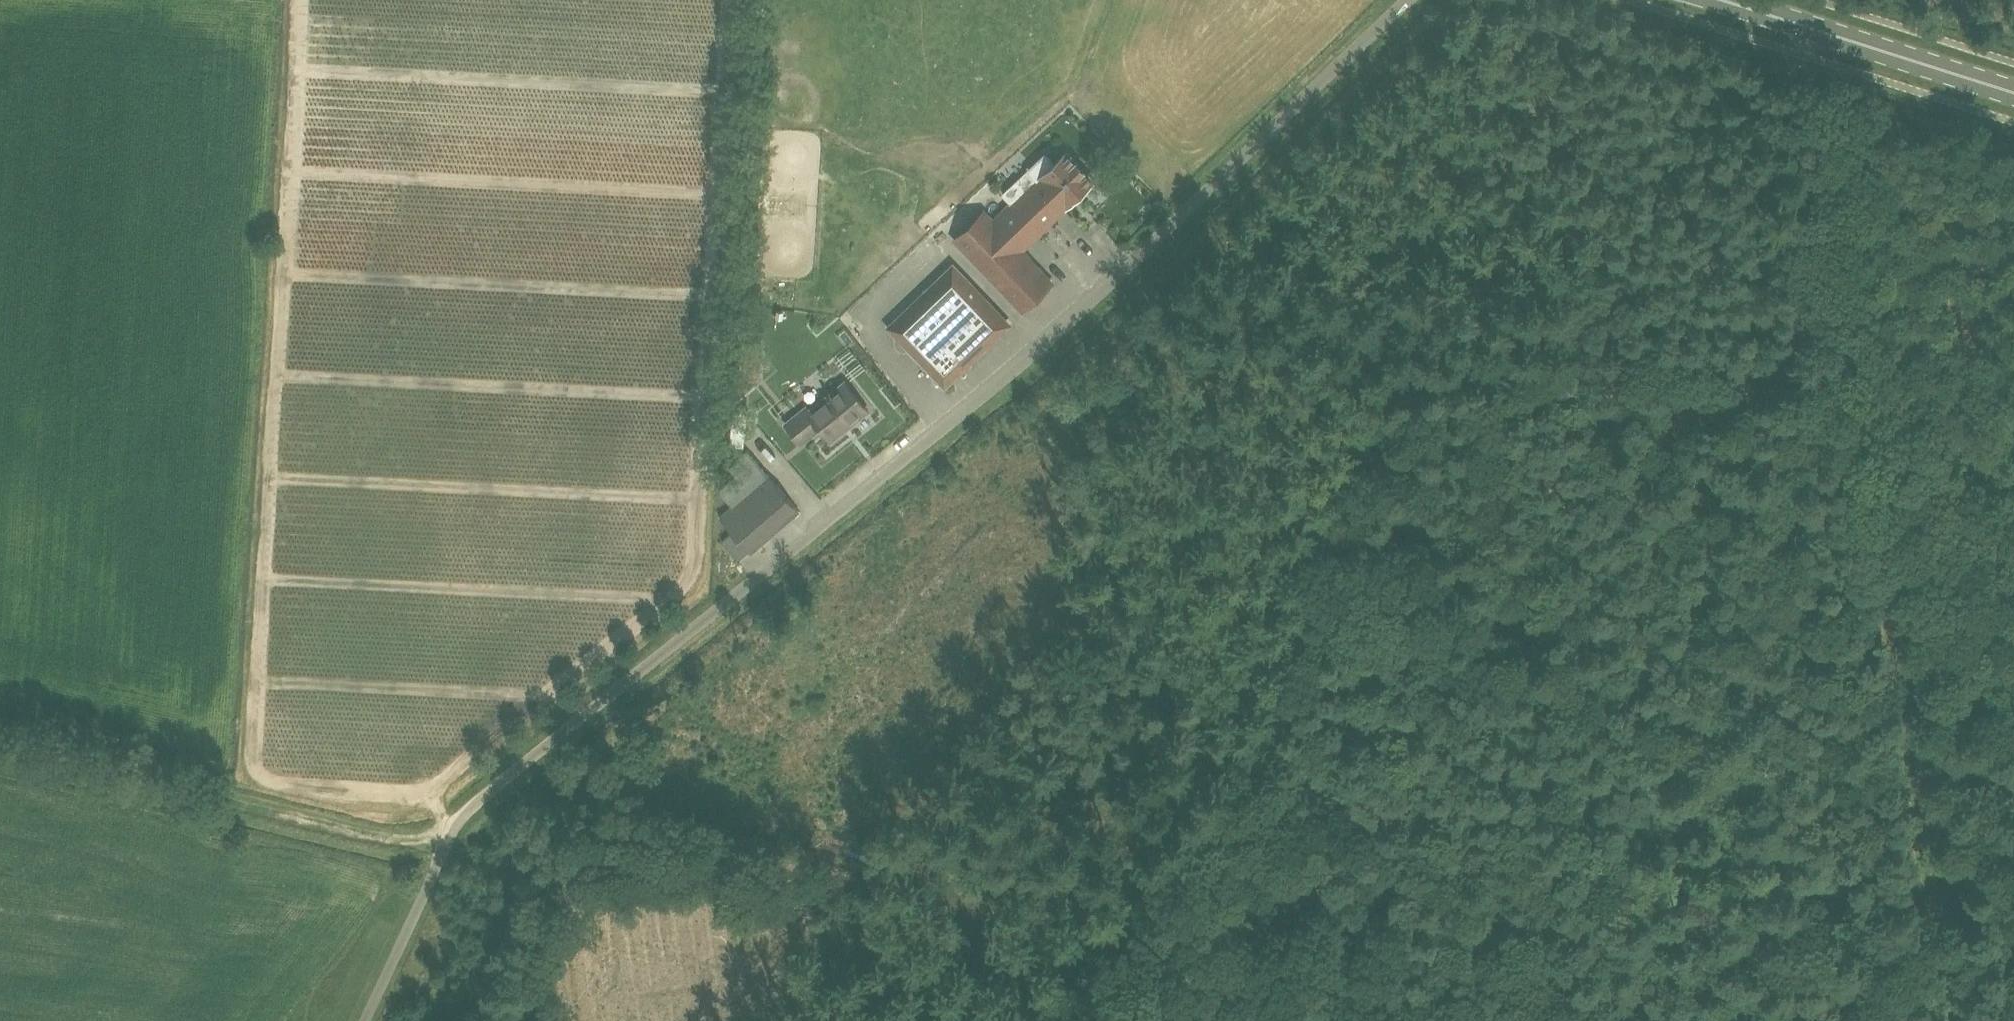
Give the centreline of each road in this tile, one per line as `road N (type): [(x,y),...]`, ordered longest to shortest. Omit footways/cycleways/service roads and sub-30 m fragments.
road 1 (residential): [(433,882),(473,813),(1089,297),(1408,0)]
road 2 (track): [(456,832),(377,840),(0,745)]
road 3 (secondary): [(1800,25),(2013,94)]

